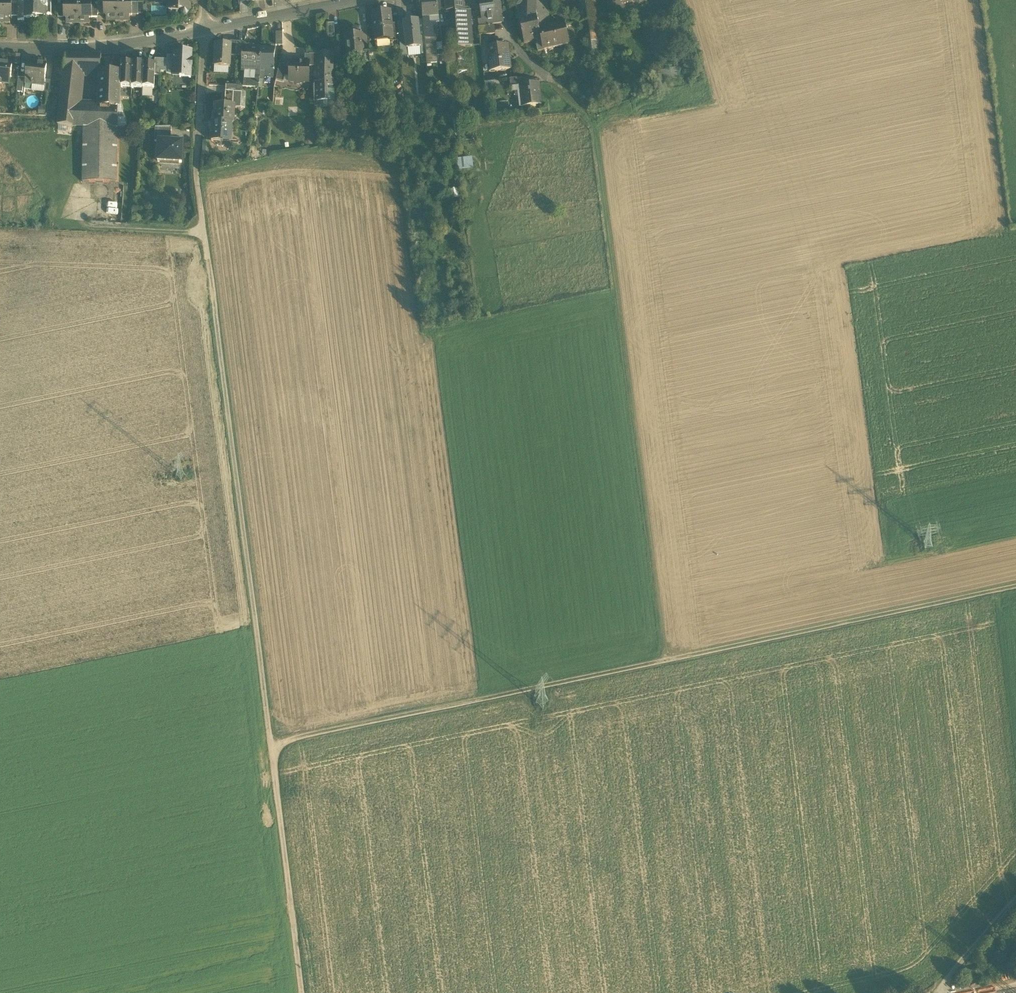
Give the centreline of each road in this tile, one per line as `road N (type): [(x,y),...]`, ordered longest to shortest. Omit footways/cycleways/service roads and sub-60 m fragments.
road 1 (track): [(1015,587),(270,744)]
road 2 (track): [(505,0),(521,51),(592,123),(663,661)]
road 3 (track): [(270,744),(209,257)]
road 4 (track): [(270,744),(302,992)]
road 5 (unclassified): [(209,257),(198,176),(202,29)]
road 6 (residential): [(0,44),(108,45),(202,29)]
road 7 (residential): [(202,29),(348,0)]

